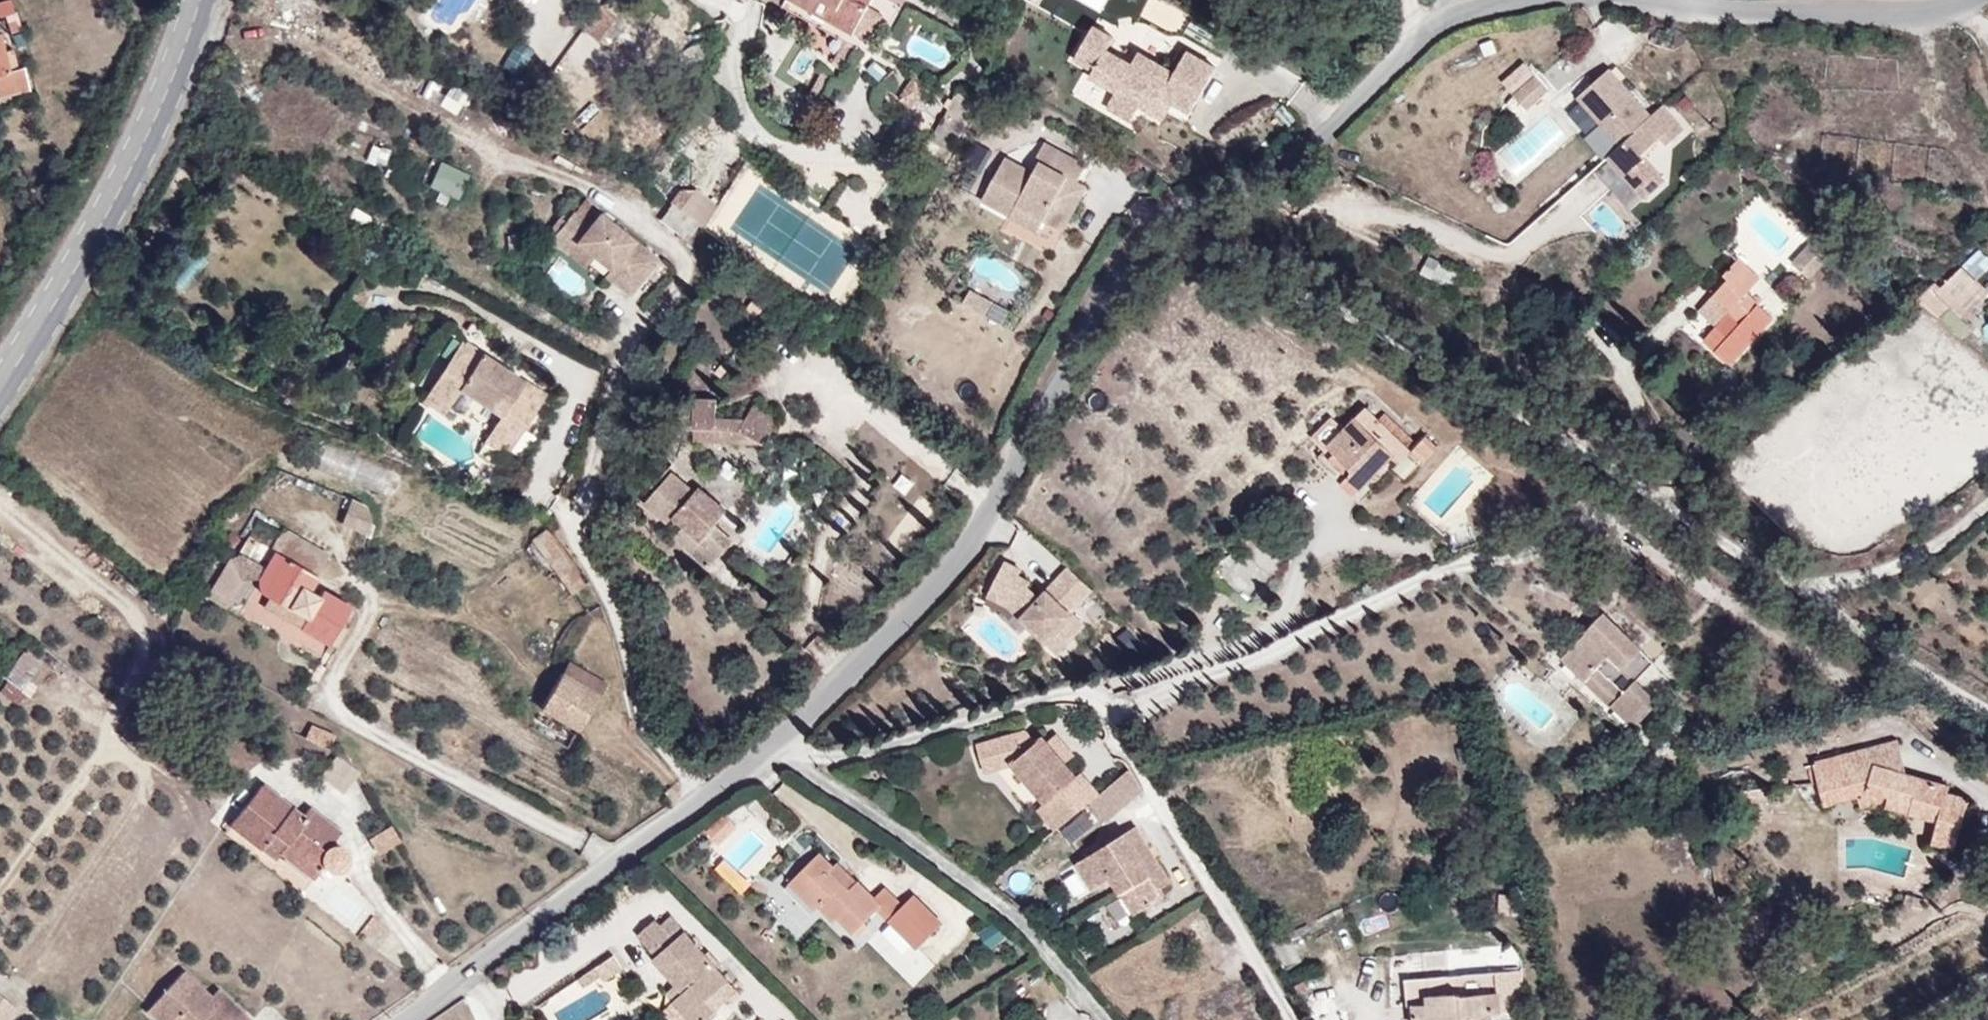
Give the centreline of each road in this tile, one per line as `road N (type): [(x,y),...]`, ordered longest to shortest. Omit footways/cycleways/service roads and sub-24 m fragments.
road 1 (unclassified): [(1542,0),(1450,11),(1315,142),(1210,202),(1123,271),(1029,452),(963,548),(778,739),(398,1019)]
road 2 (primary): [(0,391),(139,147),(198,0)]
road 3 (unclassified): [(1968,0),(1942,16),(1863,8),(1739,11),(1653,0)]

